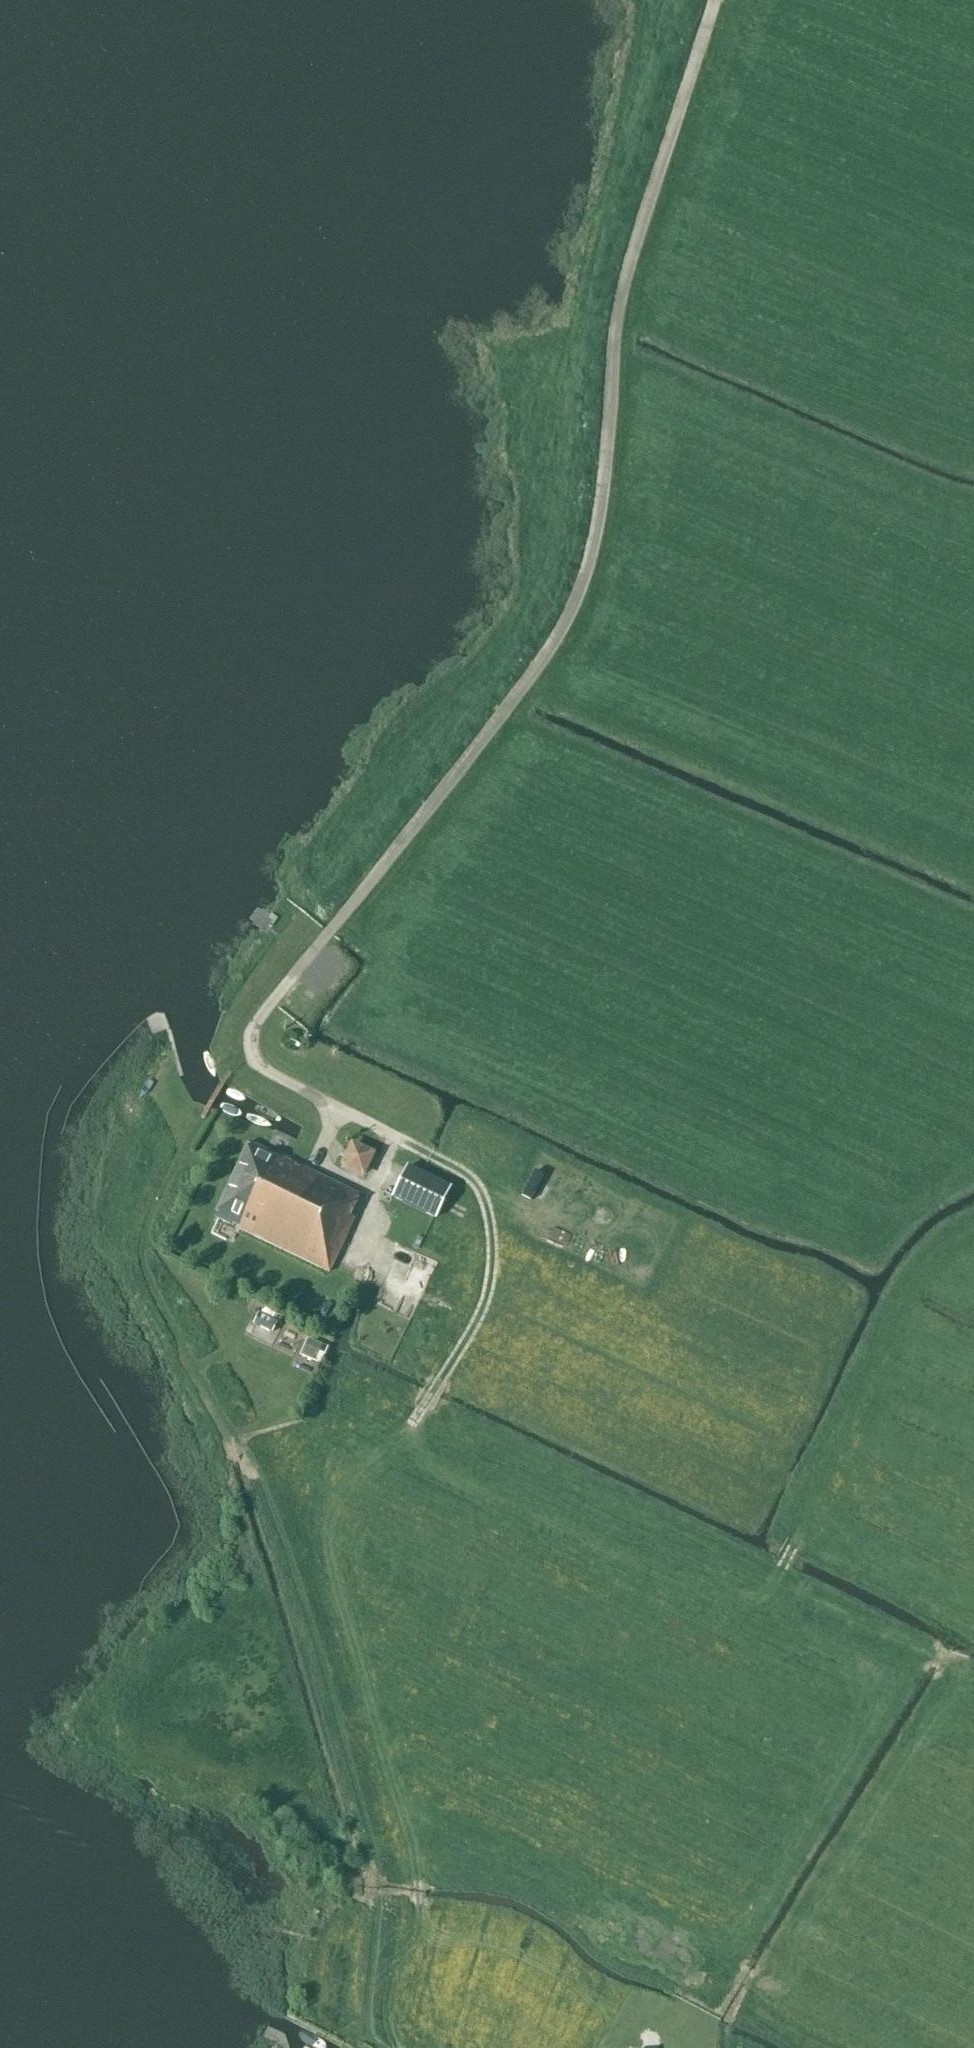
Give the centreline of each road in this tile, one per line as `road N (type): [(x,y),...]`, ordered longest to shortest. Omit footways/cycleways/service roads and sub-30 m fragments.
road 1 (unclassified): [(259,1066),(254,1026),(539,664),(576,603),(599,518),(626,276),(714,0)]

